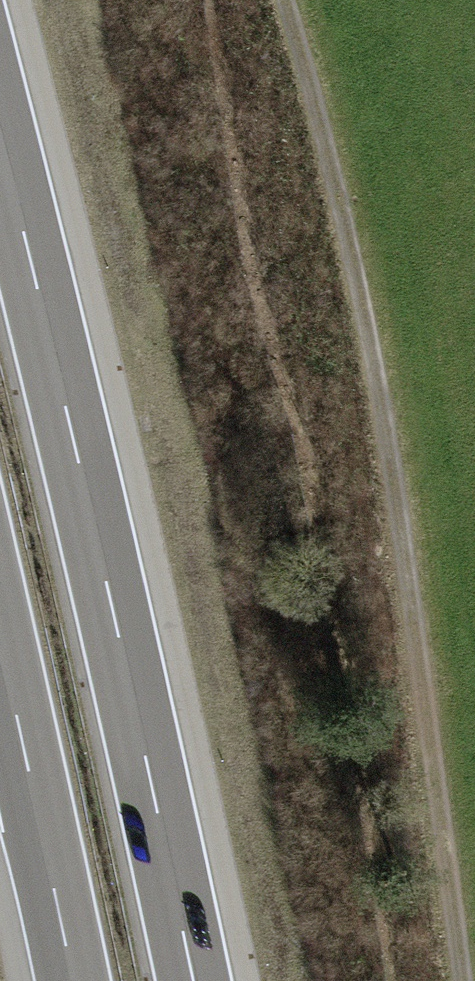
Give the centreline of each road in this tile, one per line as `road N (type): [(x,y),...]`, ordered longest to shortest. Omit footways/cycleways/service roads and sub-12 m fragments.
road 1 (track): [(459,980),(349,225),(282,0)]
road 2 (motorway): [(194,980),(0,130)]
road 3 (motorway): [(0,638),(74,980)]

